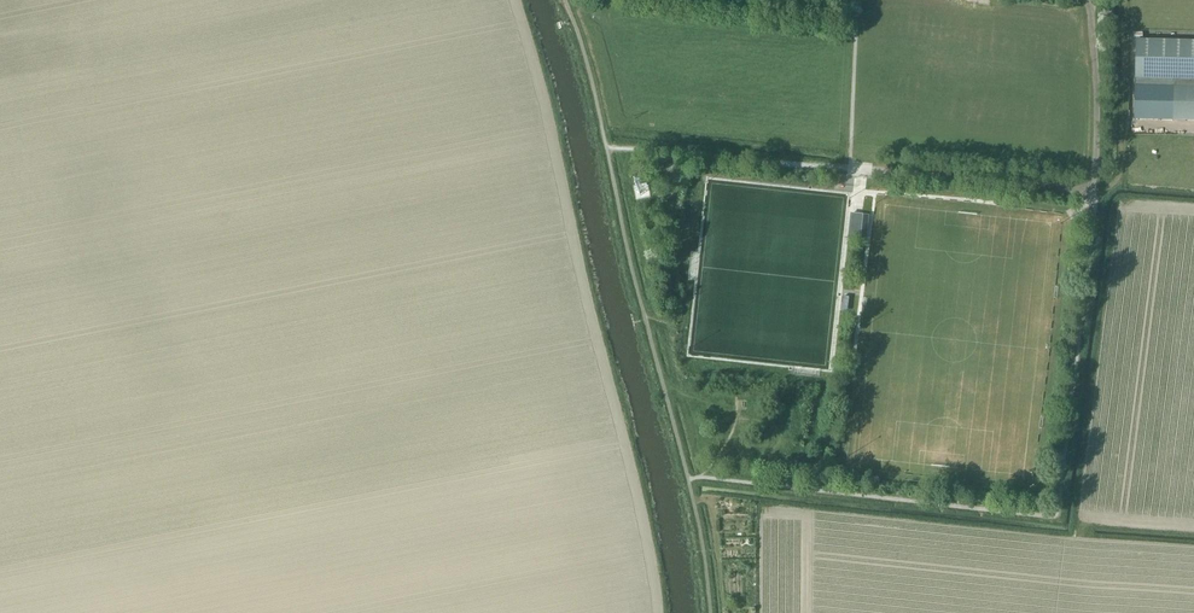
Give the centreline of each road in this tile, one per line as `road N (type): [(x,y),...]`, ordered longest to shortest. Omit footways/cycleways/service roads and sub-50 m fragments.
road 1 (track): [(856,167),(1073,191),(1090,185),(1097,86),(1094,8),(1085,0)]

